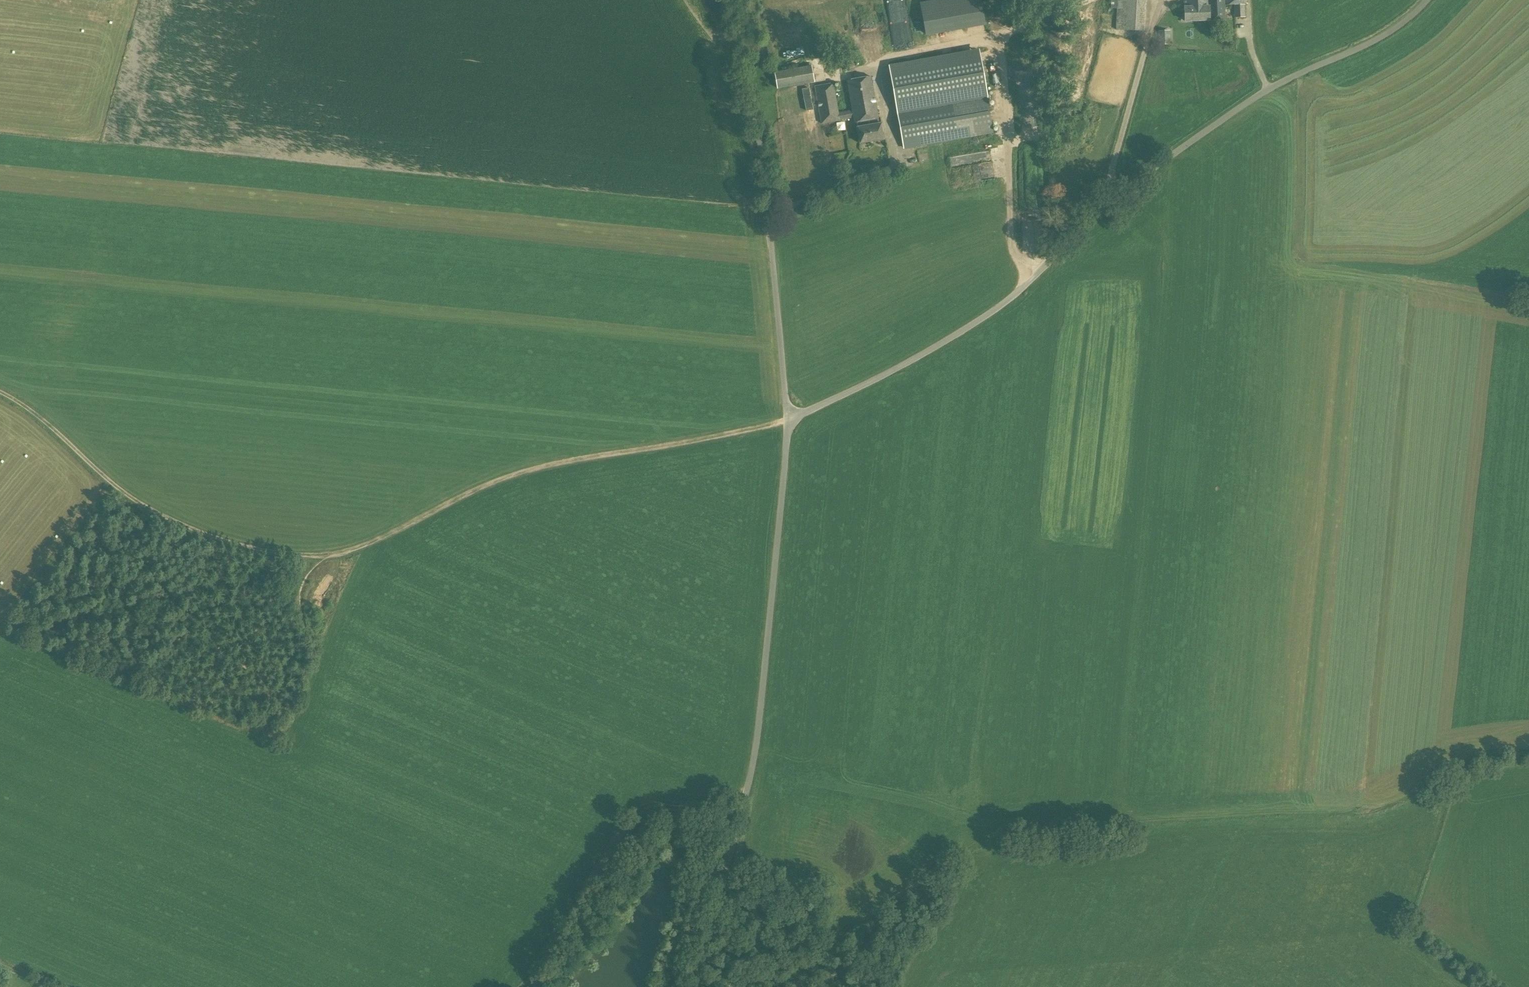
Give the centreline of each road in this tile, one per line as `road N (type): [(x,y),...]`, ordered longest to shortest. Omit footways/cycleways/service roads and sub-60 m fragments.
road 1 (unclassified): [(788,418),(933,347),(1008,299),(1105,204),(1243,104),(1394,33),(1424,0)]
road 2 (unclassified): [(695,986),(749,771),(788,418)]
road 3 (track): [(788,418),(525,474),(354,553),(323,558)]
road 4 (unclassified): [(788,418),(770,203),(735,0)]
road 5 (track): [(163,515),(0,392)]
road 6 (track): [(323,558),(206,535),(163,515)]

